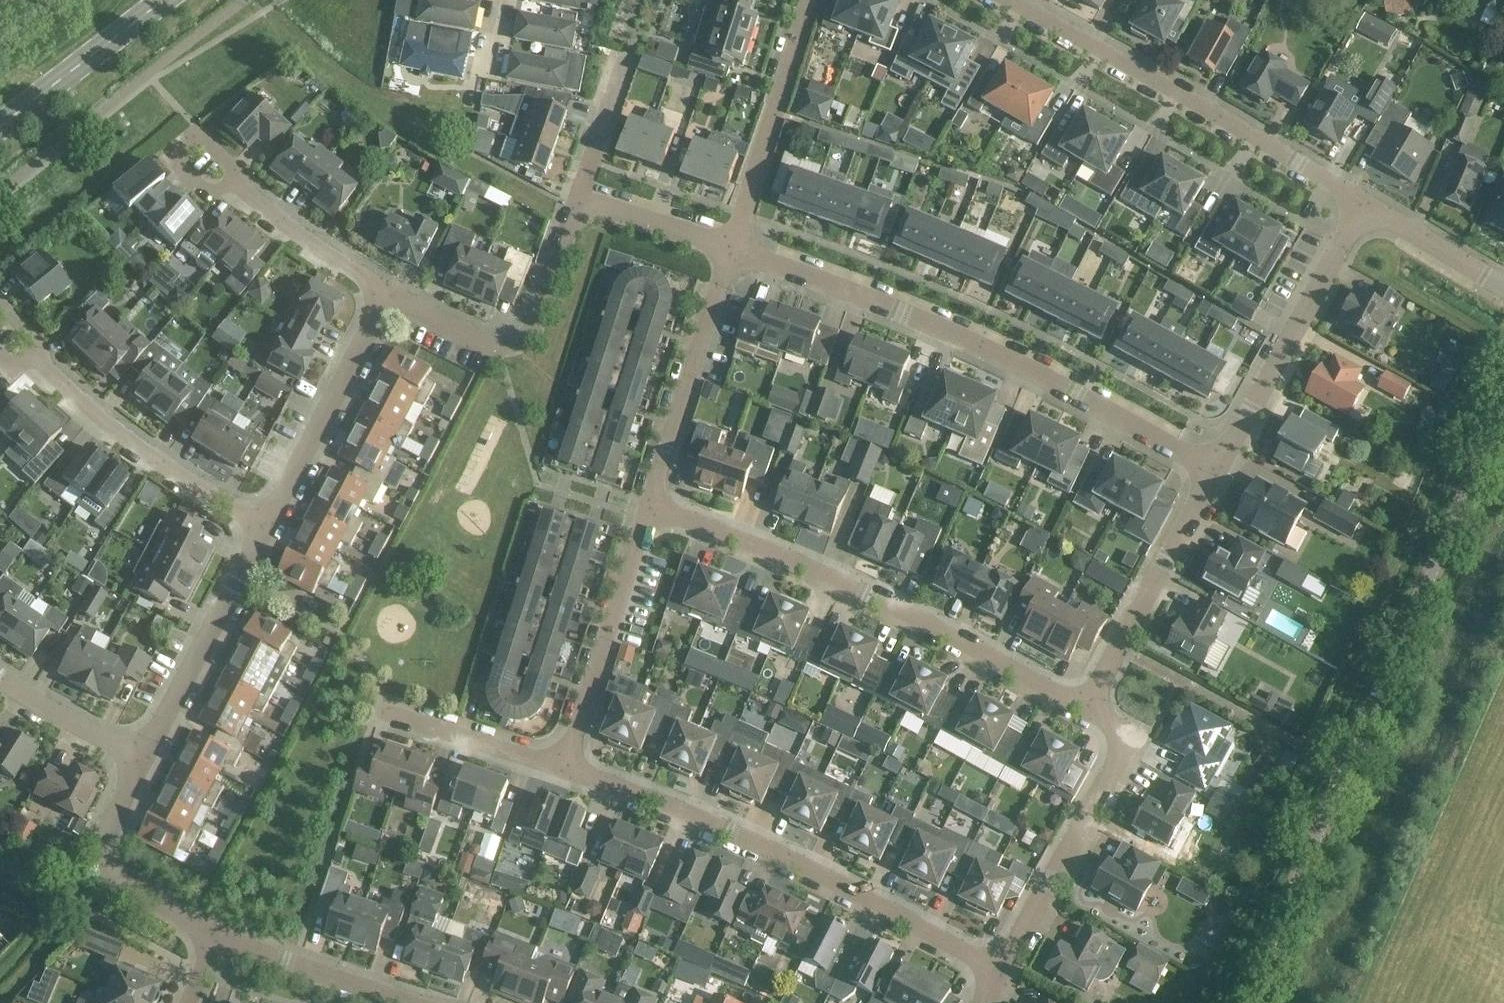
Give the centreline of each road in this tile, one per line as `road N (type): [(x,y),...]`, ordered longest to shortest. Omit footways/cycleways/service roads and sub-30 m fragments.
road 1 (unclassified): [(1242,1002),(1503,407)]
road 2 (residential): [(1215,471),(990,351),(733,251)]
road 3 (residential): [(1087,708),(769,550),(646,506)]
road 4 (residential): [(1001,969),(731,830),(564,769)]
road 5 (residential): [(1004,0),(1364,205)]
road 6 (residential): [(1001,969),(1120,763),(1125,744),(1115,727),(1087,708)]
road 7 (residential): [(1215,471),(1364,205)]
road 8 (residential): [(580,202),(535,328),(519,345),(493,347),(385,297)]
road 9 (residential): [(268,532),(104,417),(38,356)]
road 10 (residential): [(564,769),(646,506)]
road 11 (residential): [(646,506),(733,251)]
road 12 (residential): [(1087,708),(1215,471)]
road 13 (residential): [(733,251),(810,0)]
road 14 (residential): [(268,532),(385,297)]
road 15 (residential): [(144,757),(268,532)]
road 16 (residential): [(218,937),(123,892),(108,872),(106,818),(144,757)]
road 17 (tertiary): [(0,128),(162,0)]
road 18 (residential): [(406,1002),(218,937)]
road 19 (residential): [(385,297),(232,170)]
road 20 (residential): [(564,769),(389,711)]
road 21 (residential): [(144,757),(0,681)]
road 22 (residential): [(1503,286),(1364,205)]
road 23 (residential): [(733,251),(580,202)]
road 24 (residential): [(628,61),(580,202)]
road 25 (residential): [(232,170),(200,136),(172,156),(205,195)]

